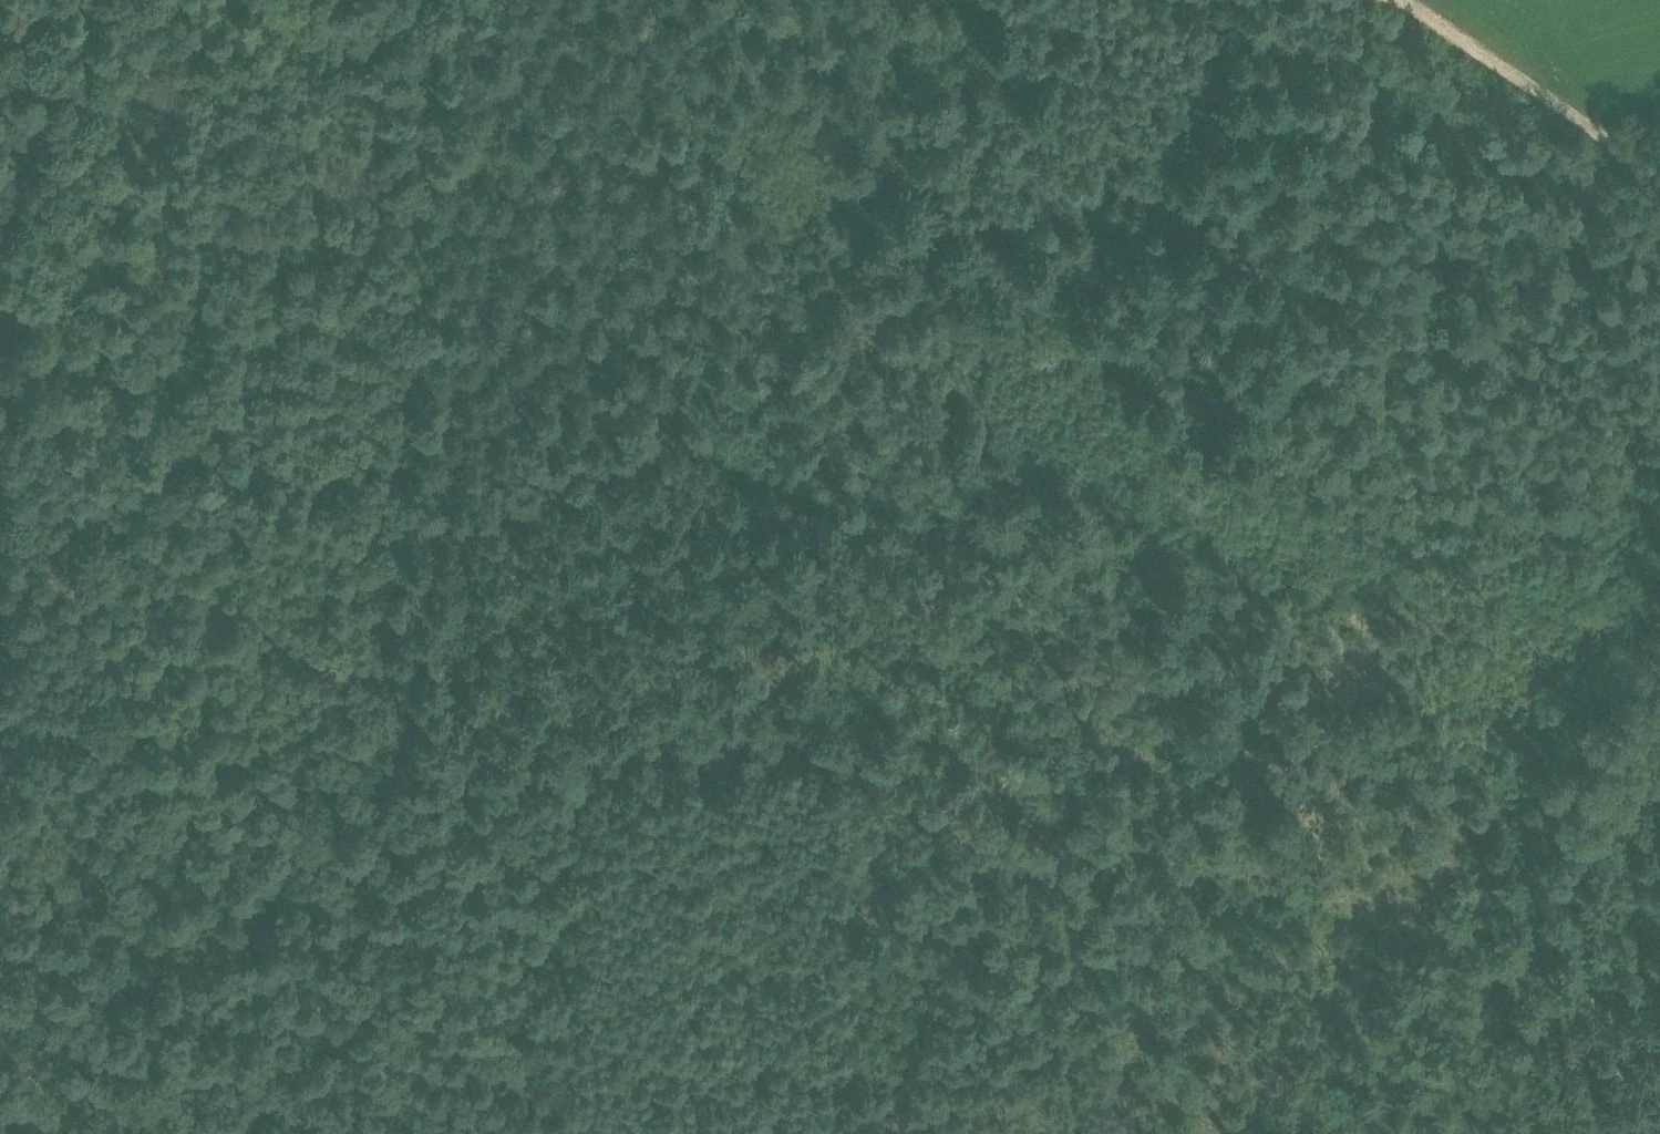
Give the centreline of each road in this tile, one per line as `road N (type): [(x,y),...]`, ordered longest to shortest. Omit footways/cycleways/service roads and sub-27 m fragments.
road 1 (track): [(0,425),(24,133),(45,63),(74,34),(85,0)]
road 2 (track): [(1659,174),(1398,0)]

